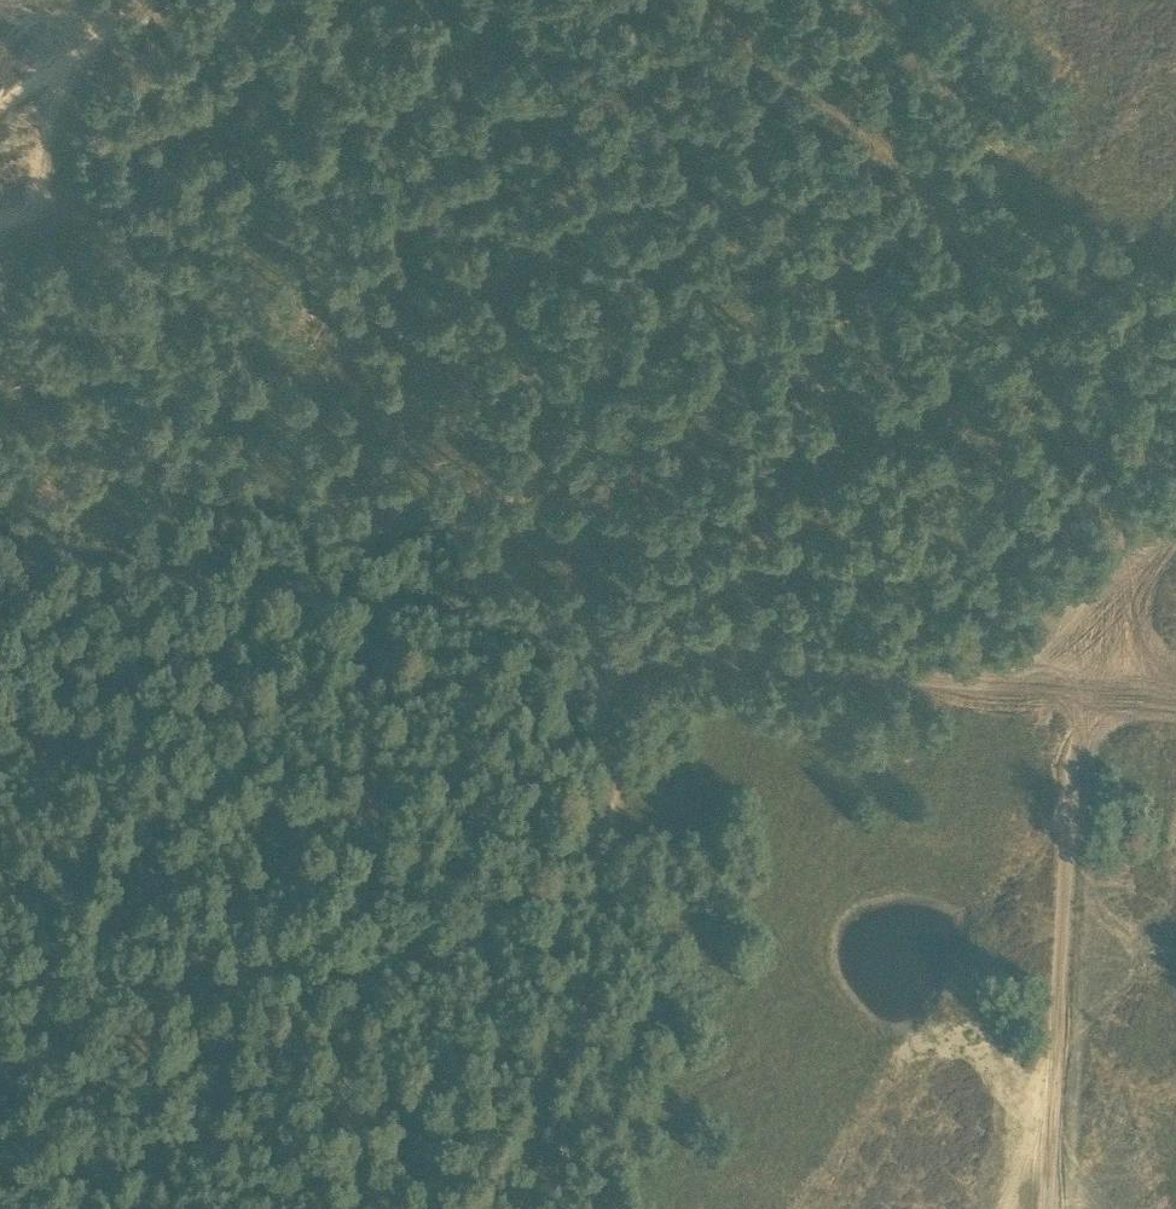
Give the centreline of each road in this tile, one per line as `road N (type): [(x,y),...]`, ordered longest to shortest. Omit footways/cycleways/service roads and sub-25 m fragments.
road 1 (track): [(0,559),(1175,712)]
road 2 (track): [(1089,700),(1058,1208)]

